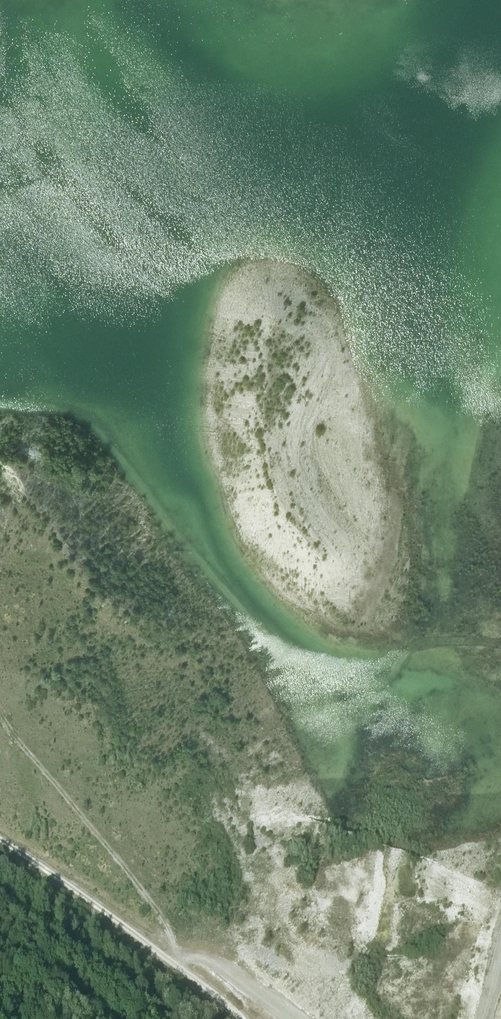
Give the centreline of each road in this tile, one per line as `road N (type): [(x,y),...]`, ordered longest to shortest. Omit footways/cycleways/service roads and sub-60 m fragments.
road 1 (track): [(500,647),(478,639),(420,642),(367,690),(320,680),(288,660),(202,572),(90,422),(57,408),(0,408)]
road 2 (track): [(0,712),(163,920),(164,955),(201,959),(293,1018)]
road 3 (track): [(241,1018),(106,912),(0,842)]
road 4 (track): [(170,1018),(109,968),(0,902)]

